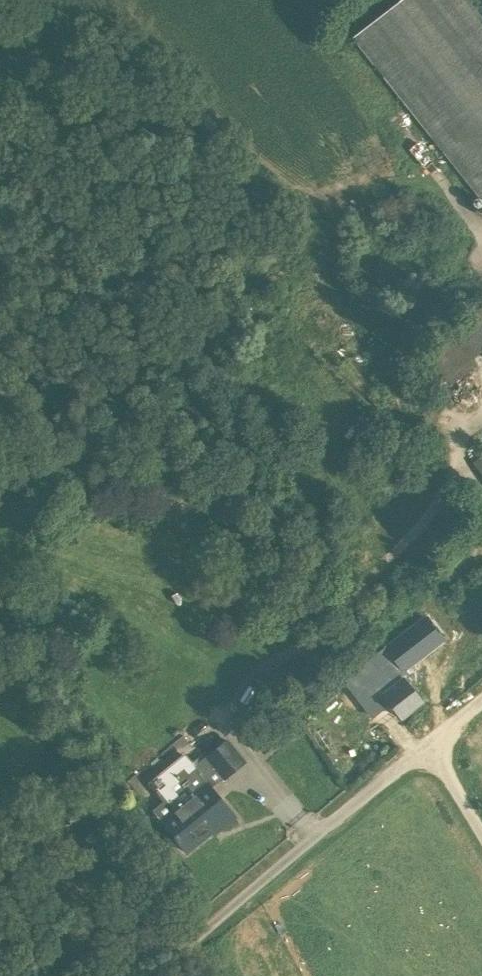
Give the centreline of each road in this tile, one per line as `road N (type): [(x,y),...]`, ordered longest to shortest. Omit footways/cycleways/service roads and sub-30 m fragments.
road 1 (unclassified): [(149,975),(426,746)]

